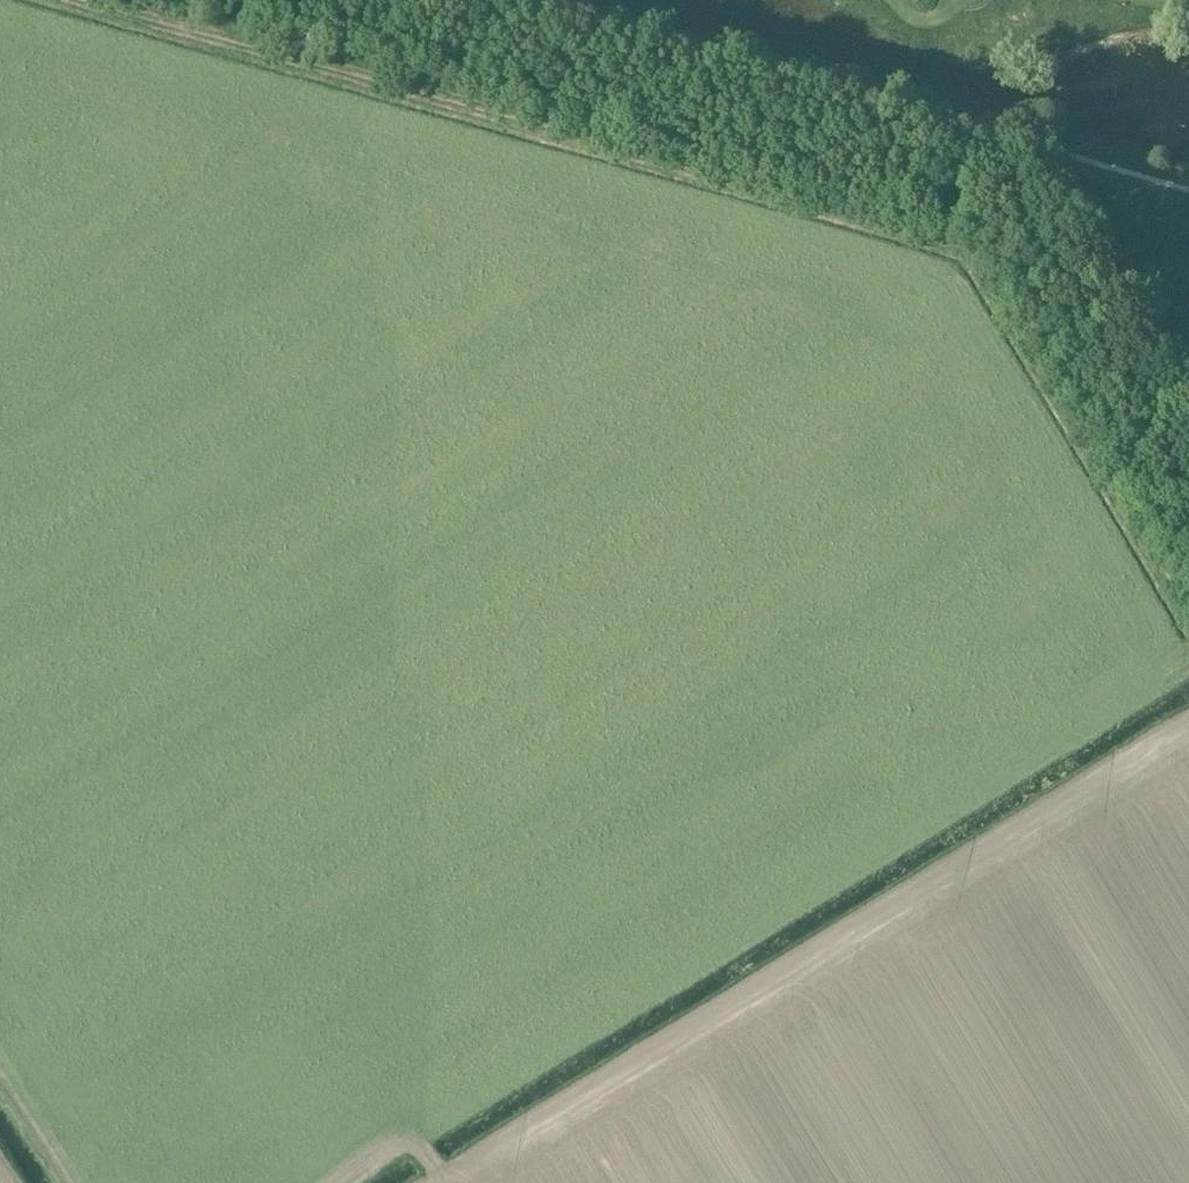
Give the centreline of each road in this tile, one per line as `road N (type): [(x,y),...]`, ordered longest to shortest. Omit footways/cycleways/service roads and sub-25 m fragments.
road 1 (track): [(70,0),(955,247),(978,268),(1188,618)]

